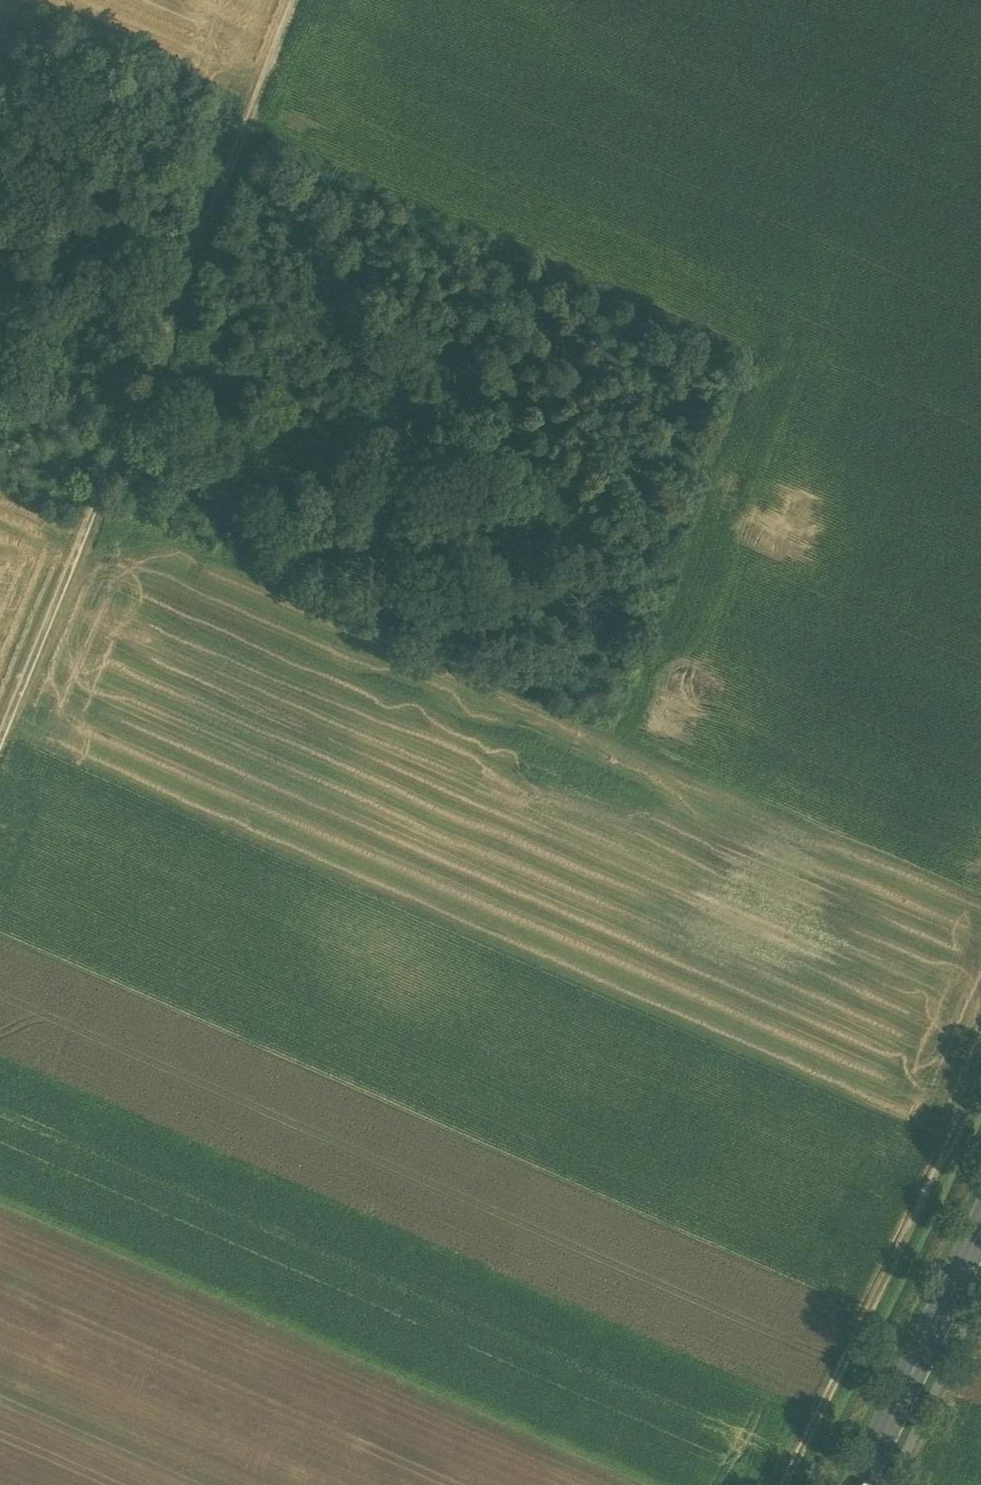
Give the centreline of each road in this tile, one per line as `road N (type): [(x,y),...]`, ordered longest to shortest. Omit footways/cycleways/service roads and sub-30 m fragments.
road 1 (track): [(297,0),(0,744)]
road 2 (track): [(980,1066),(782,1484)]
road 3 (primary): [(872,1484),(980,1256)]

